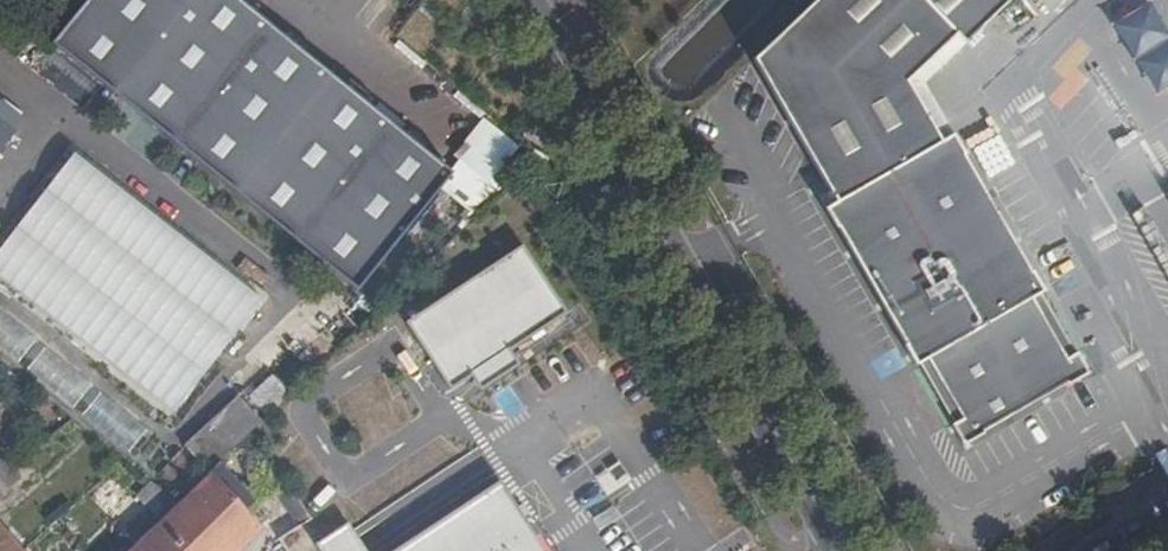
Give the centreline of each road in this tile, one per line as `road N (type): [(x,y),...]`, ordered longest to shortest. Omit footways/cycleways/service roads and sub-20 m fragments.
road 1 (tertiary): [(838,550),(523,0)]

